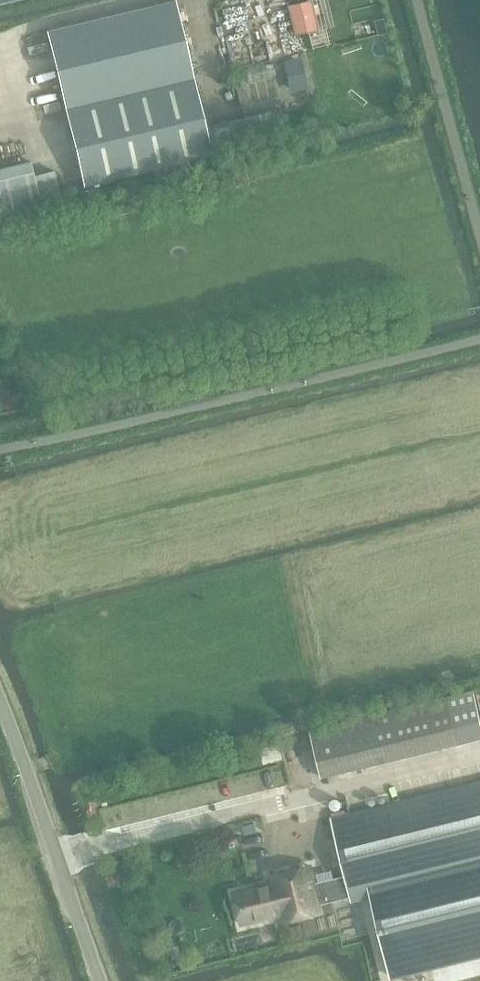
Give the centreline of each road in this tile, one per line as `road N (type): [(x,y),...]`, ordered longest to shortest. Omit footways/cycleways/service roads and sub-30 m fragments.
road 1 (tertiary): [(98,980),(0,698)]

